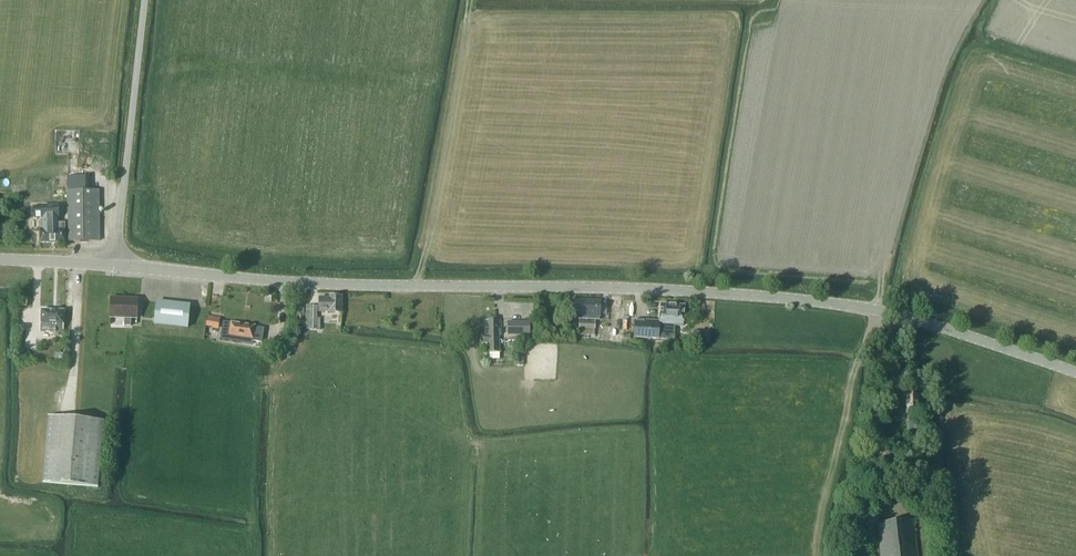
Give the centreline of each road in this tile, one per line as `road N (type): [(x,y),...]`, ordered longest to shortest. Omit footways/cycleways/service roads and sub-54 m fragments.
road 1 (tertiary): [(1075,372),(928,322),(837,304),(644,289),(307,283),(115,265)]
road 2 (unclassified): [(115,265),(145,0)]

